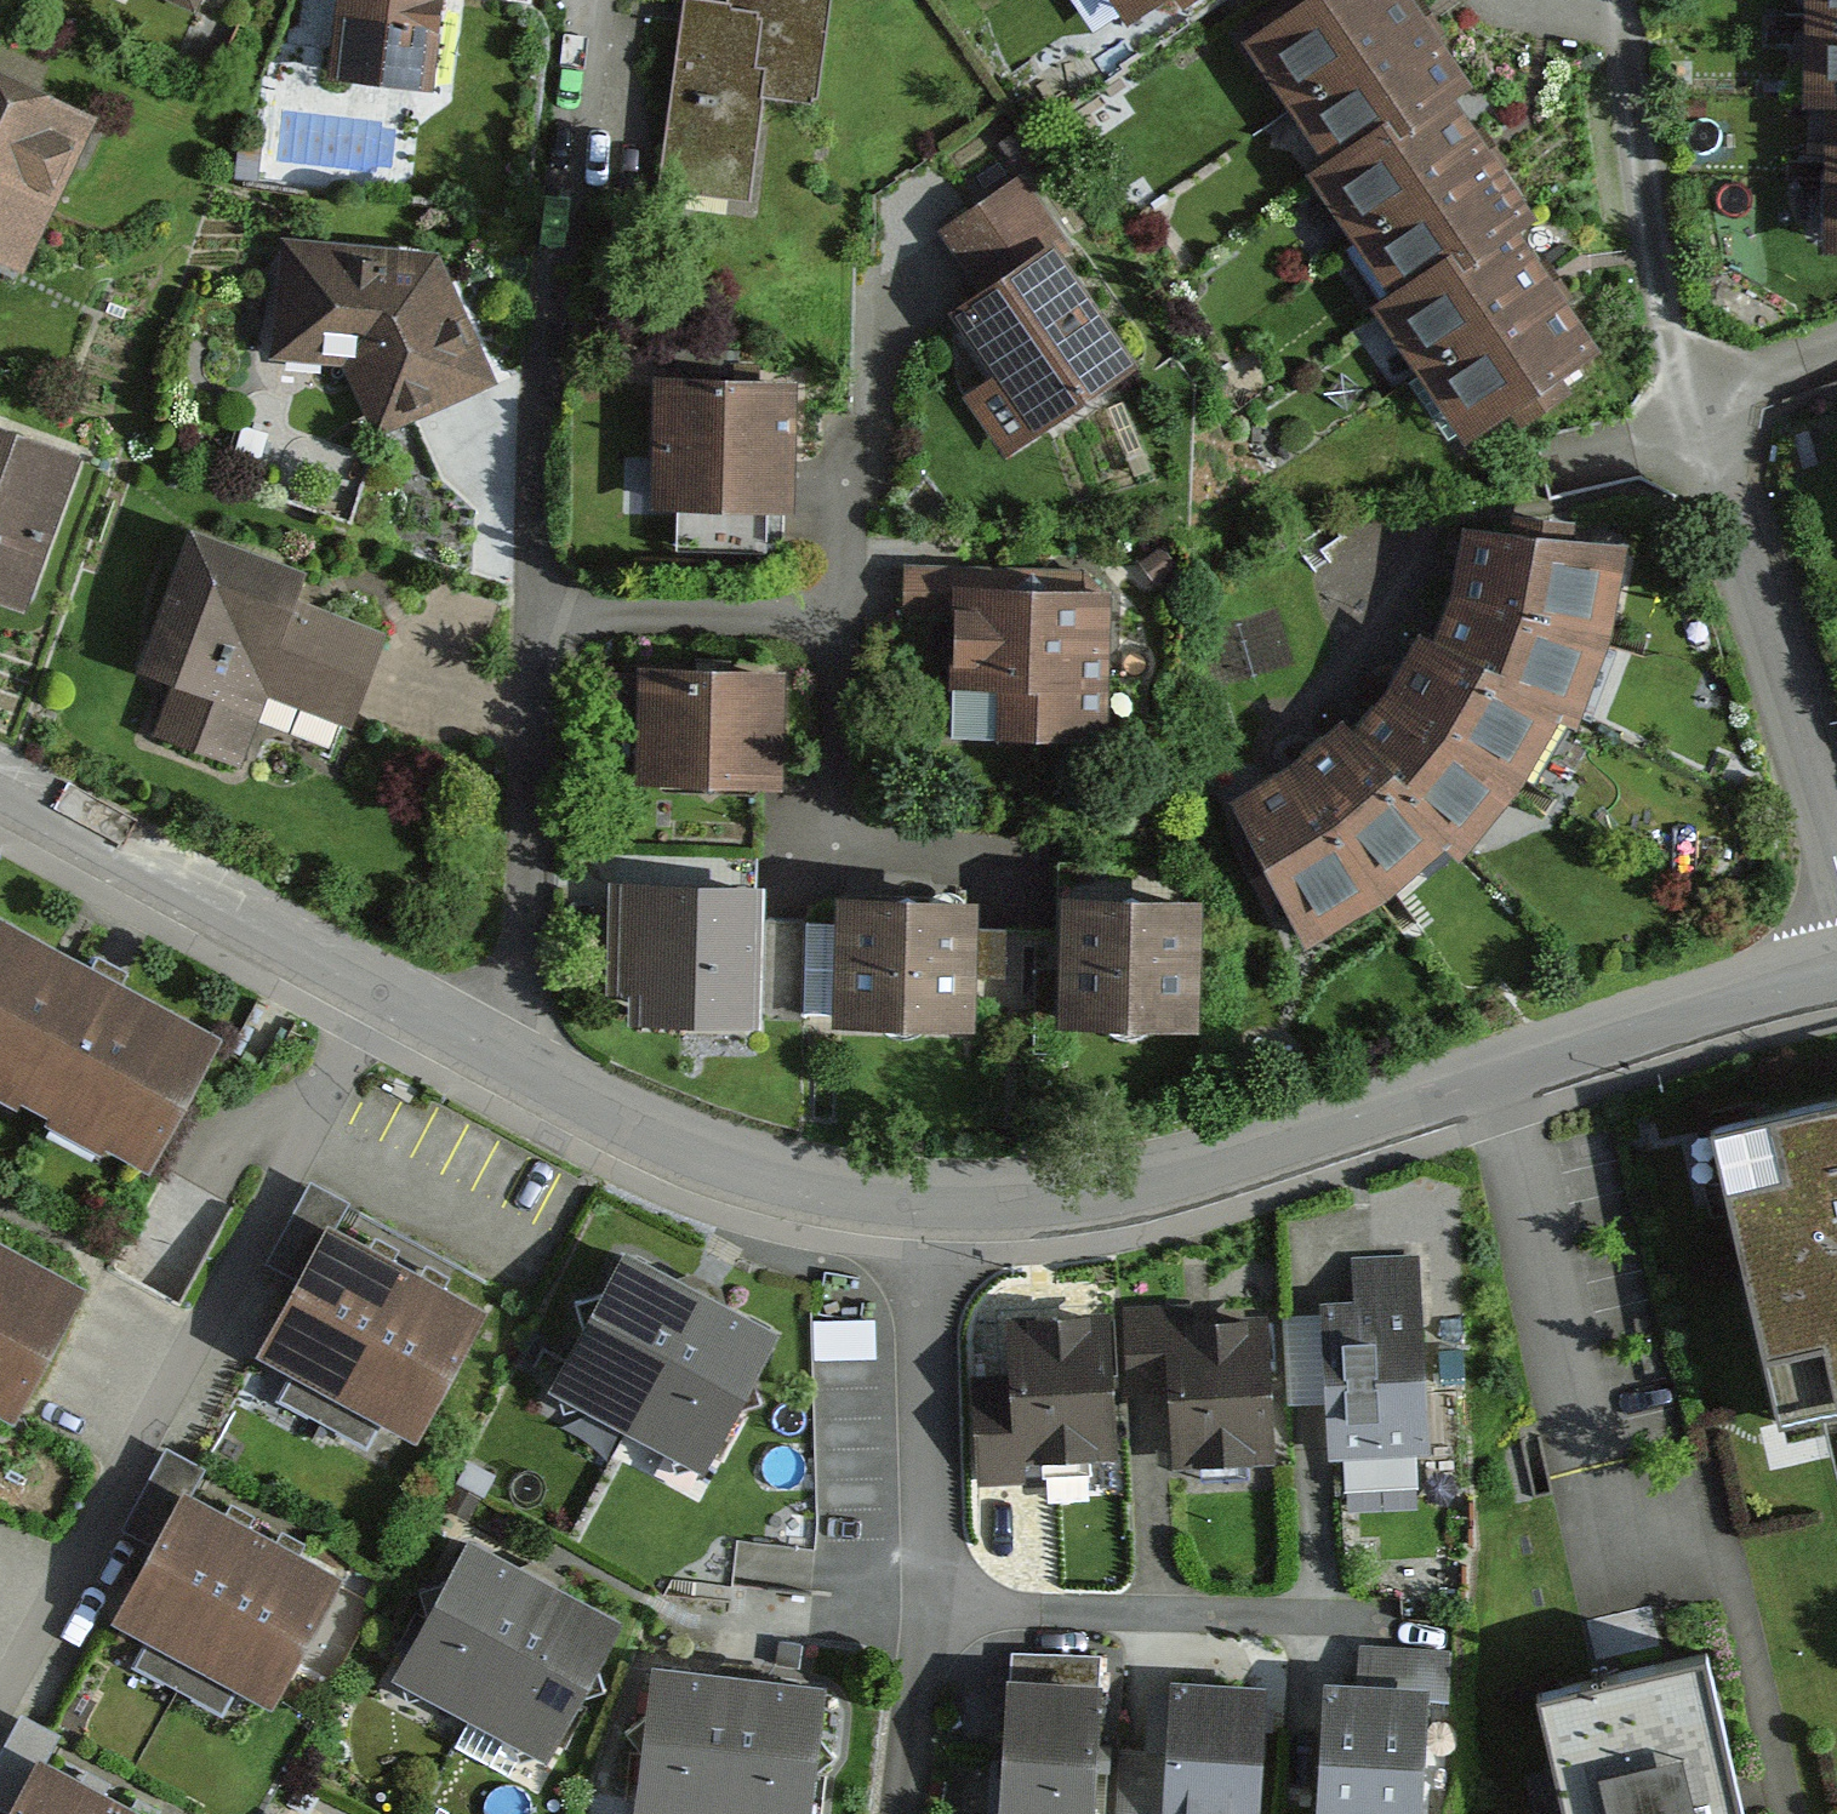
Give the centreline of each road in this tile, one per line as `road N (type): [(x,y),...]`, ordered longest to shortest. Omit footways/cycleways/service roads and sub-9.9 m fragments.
road 1 (residential): [(1836,958),(1094,1189),(922,1199)]
road 2 (residential): [(1836,886),(1732,425),(1708,416),(1649,263),(1609,44),(1614,0)]
road 3 (residential): [(369,976),(0,1658)]
road 4 (residential): [(529,611),(847,621),(839,854),(1029,857)]
road 5 (residential): [(922,1199),(933,1544),(903,1813)]
road 6 (residential): [(589,0),(529,611)]
road 7 (residential): [(922,1199),(771,1173),(636,1117),(488,1038)]
road 8 (residential): [(529,611),(532,956),(488,1038)]
road 9 (residential): [(369,976),(0,771)]
road 10 (residential): [(488,1038),(369,976)]

